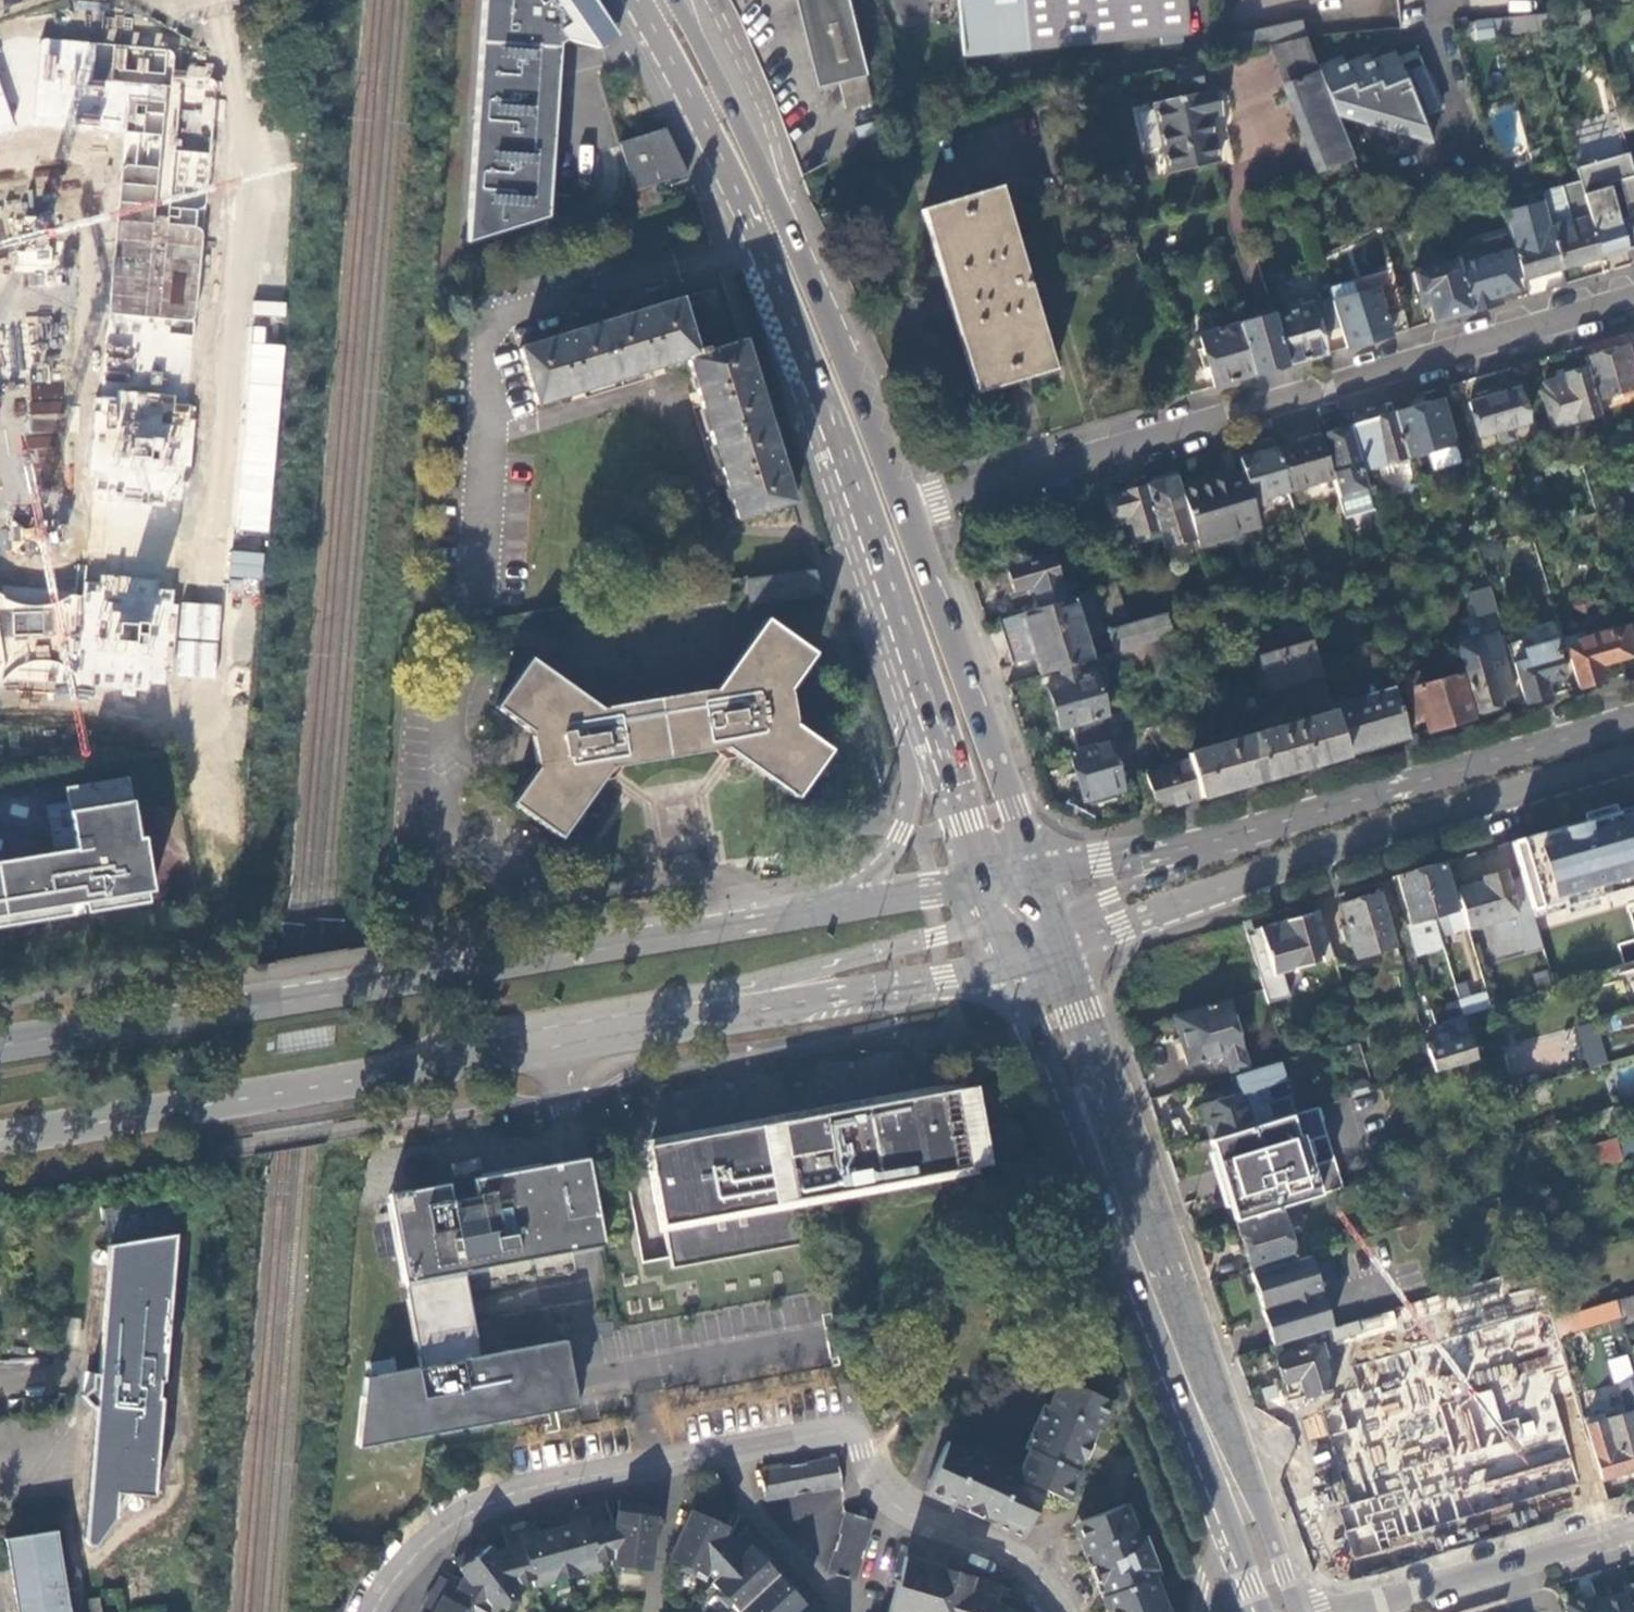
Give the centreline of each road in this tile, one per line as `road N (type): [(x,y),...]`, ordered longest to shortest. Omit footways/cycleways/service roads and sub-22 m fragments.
road 1 (primary): [(824,906),(779,920),(0,1048)]
road 2 (residential): [(375,1611),(426,1547),(498,1501),(837,1433),(855,1440),(897,1509),(1010,1555),(1064,1611)]
road 3 (residential): [(901,511),(1633,298)]
road 4 (primary): [(1302,1611),(1079,1014),(1064,950)]
road 5 (primary): [(699,113),(815,379),(916,689)]
road 6 (primary): [(0,1142),(605,1040)]
road 7 (primary): [(1012,964),(1221,1532)]
road 8 (primary): [(1064,950),(1395,828),(1633,758)]
road 9 (primary): [(901,511),(730,99)]
road 10 (primary): [(605,1040),(1012,964)]
road 11 (primary): [(605,1040),(745,988),(913,944),(990,908)]
road 12 (primary): [(1041,872),(901,511)]
road 13 (primary): [(1633,720),(1322,811)]
road 14 (residential): [(1350,1611),(1633,1533)]
road 15 (primary): [(1322,811),(1134,859),(1041,872)]
road 16 (primary): [(1322,811),(1056,918)]
road 17 (primary): [(916,689),(900,733),(911,781),(900,832),(864,879),(824,906)]
road 18 (primary): [(916,689),(981,881)]
road 19 (primary): [(981,881),(824,906)]
road 20 (primary): [(640,0),(699,113)]

